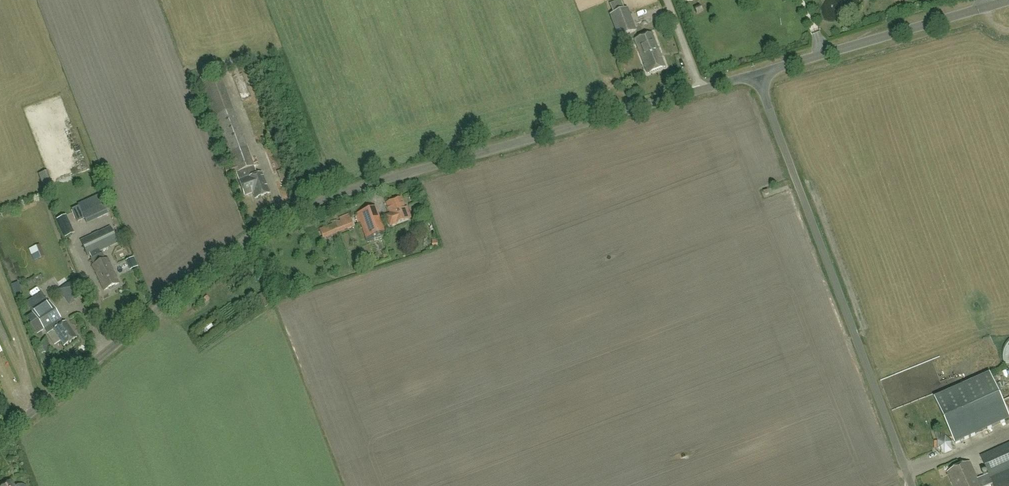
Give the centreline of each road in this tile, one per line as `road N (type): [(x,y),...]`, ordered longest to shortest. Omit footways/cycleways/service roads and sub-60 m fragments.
road 1 (unclassified): [(0,436),(214,264),(325,197),(757,73)]
road 2 (unclassified): [(914,485),(757,73)]
road 3 (unclassified): [(757,73),(1008,1)]

